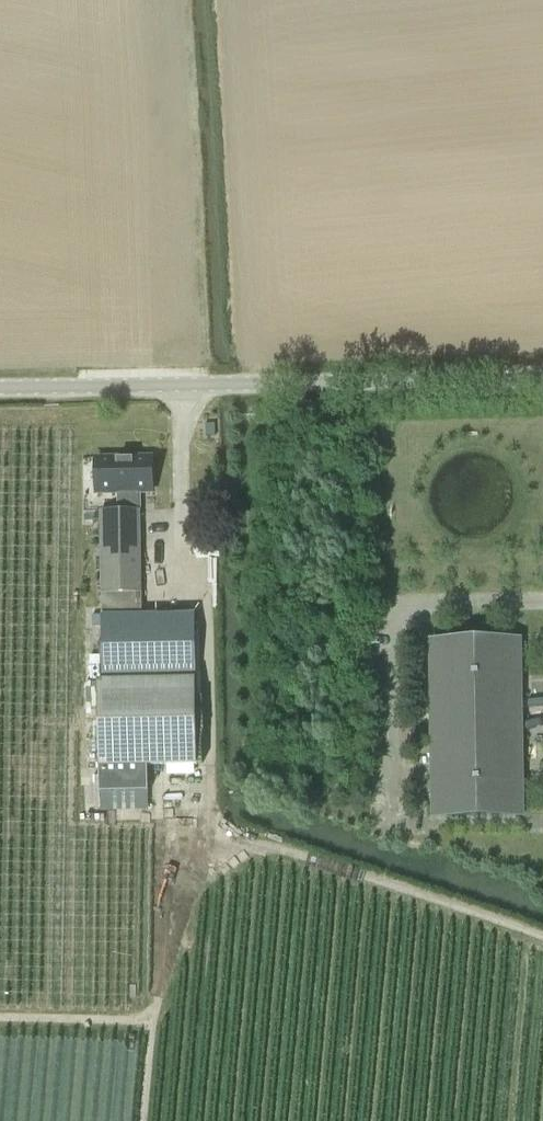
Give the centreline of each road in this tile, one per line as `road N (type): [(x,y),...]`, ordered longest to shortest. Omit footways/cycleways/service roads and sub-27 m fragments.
road 1 (unclassified): [(542,376),(0,387)]
road 2 (track): [(181,384),(182,565),(200,594),(207,629),(208,827)]
road 3 (track): [(542,939),(208,827)]

